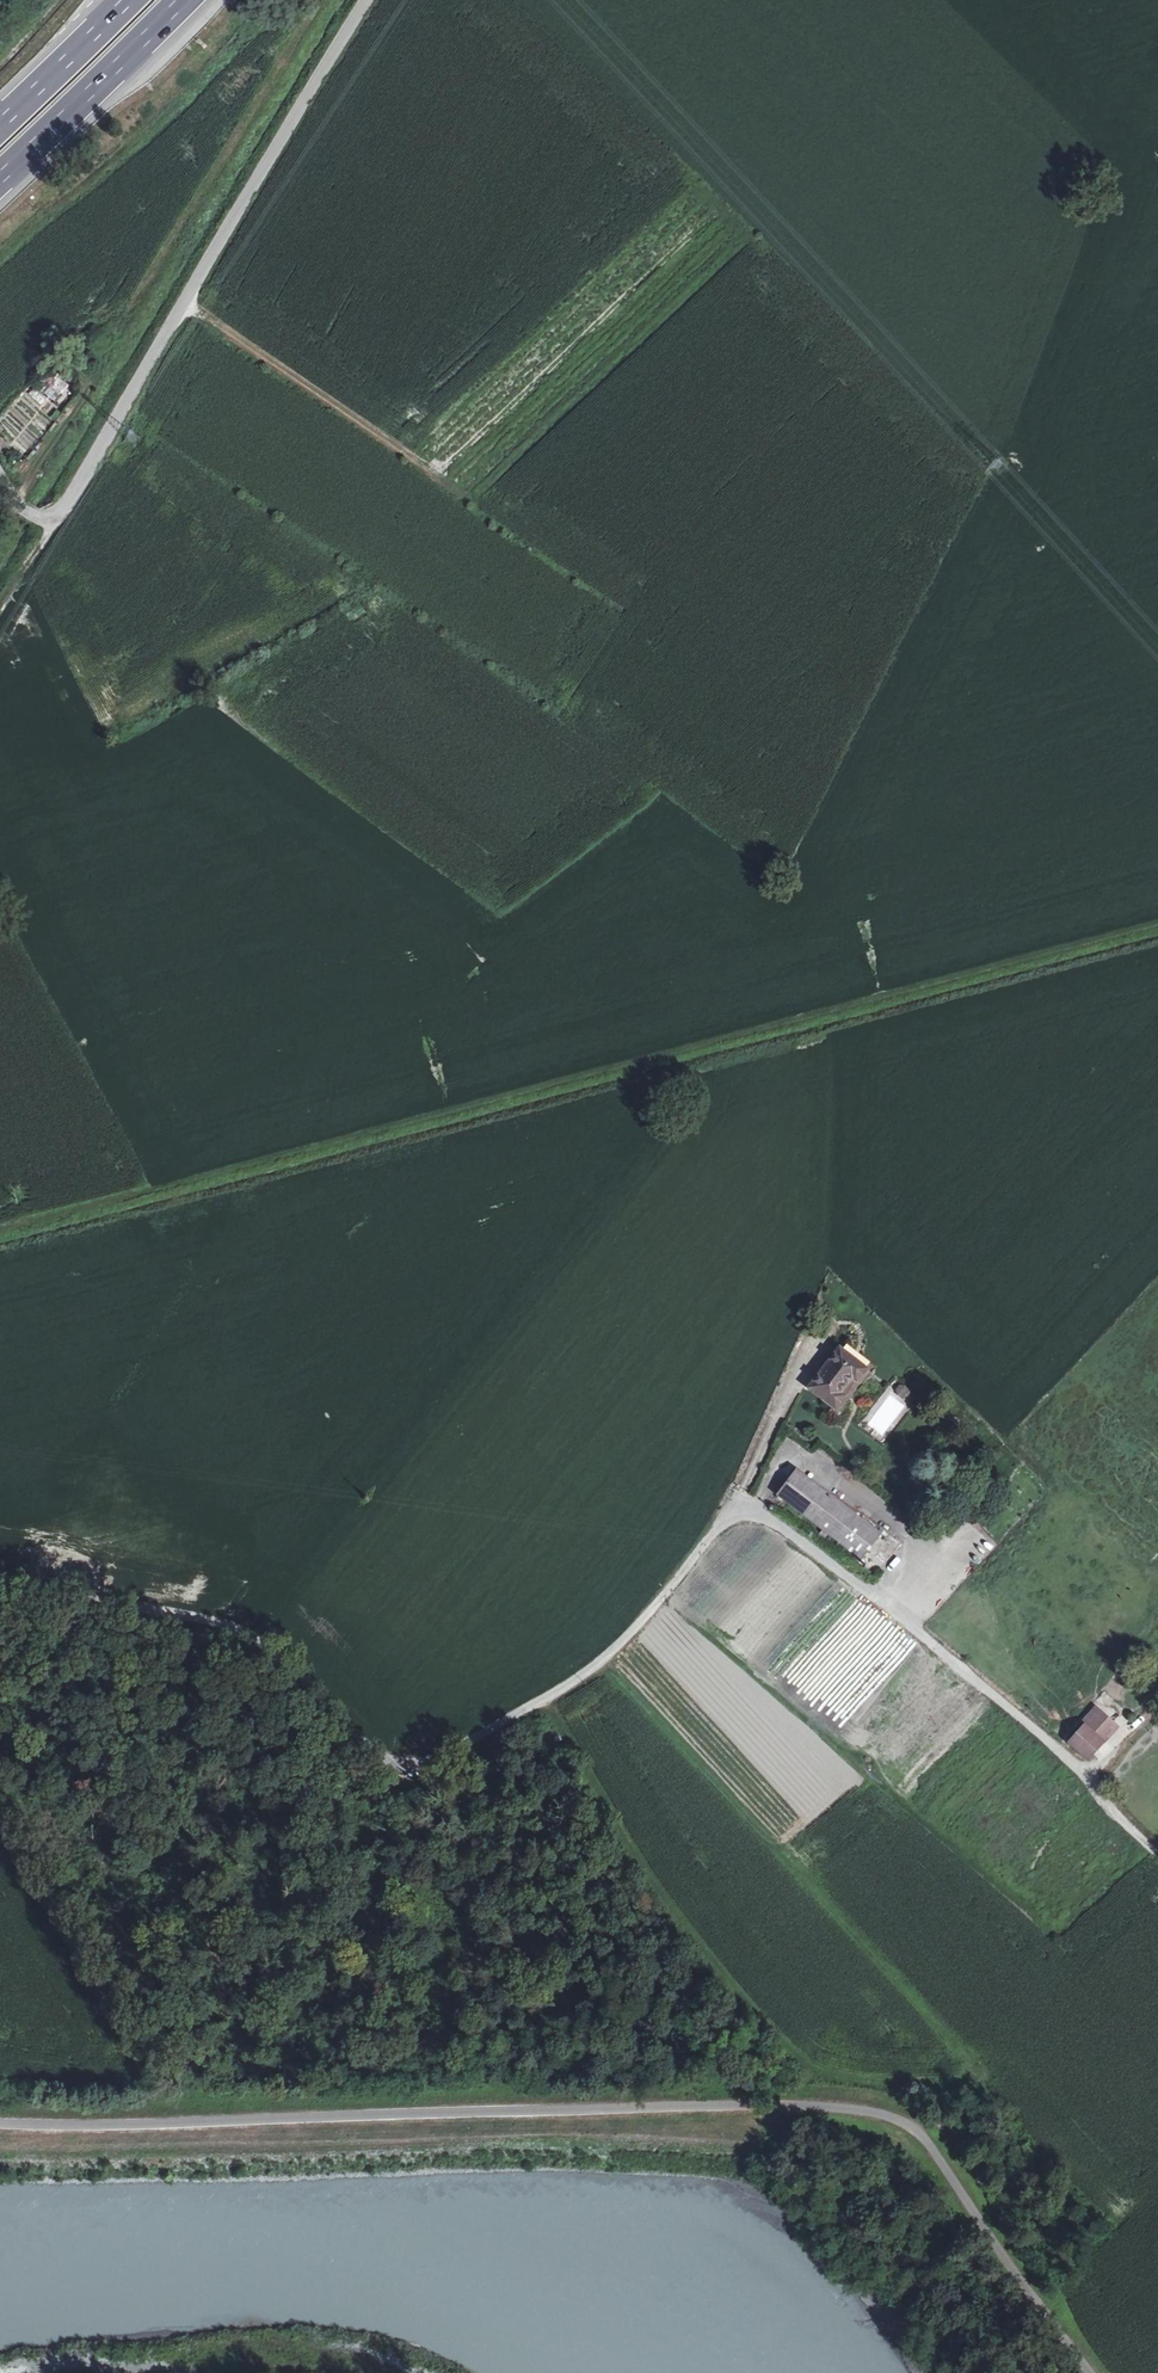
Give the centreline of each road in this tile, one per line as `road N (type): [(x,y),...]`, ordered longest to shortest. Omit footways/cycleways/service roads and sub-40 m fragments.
road 1 (unclassified): [(0,1578),(102,1593),(248,1632),(289,1653),(361,1737),(390,1758),(411,1761),(433,1758),(559,1691),(609,1653),(727,1520),(765,1517),(1011,1711),(1157,1857)]
road 2 (track): [(0,1227),(1157,922)]
road 3 (unclassified): [(370,0),(58,516),(23,507),(0,476)]
road 4 (track): [(542,1700),(646,1872),(750,2005),(824,2076),(893,2084)]
road 5 (track): [(1070,288),(1157,45)]
road 6 (motorway): [(0,179),(183,0)]
road 7 (motorway): [(129,0),(0,124)]

